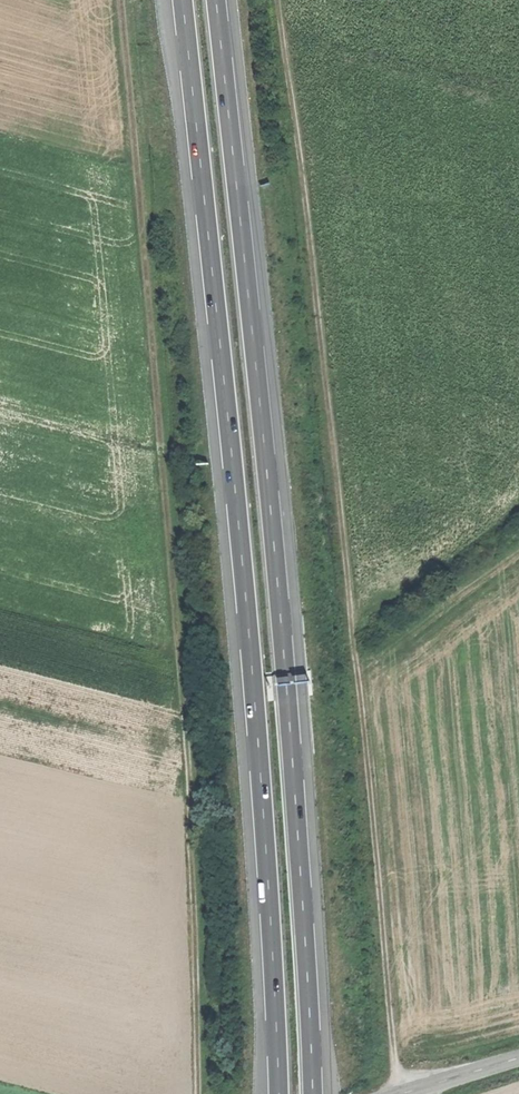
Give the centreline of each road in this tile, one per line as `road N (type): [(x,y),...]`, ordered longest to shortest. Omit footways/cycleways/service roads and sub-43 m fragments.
road 1 (track): [(399,1093),(354,631),(278,0)]
road 2 (motorway): [(313,1093),(282,636),(215,0)]
road 3 (motorway): [(183,0),(250,640),(280,1093)]
road 4 (track): [(117,0),(174,584),(198,1093)]
road 5 (secondary): [(398,1093),(518,1057)]

